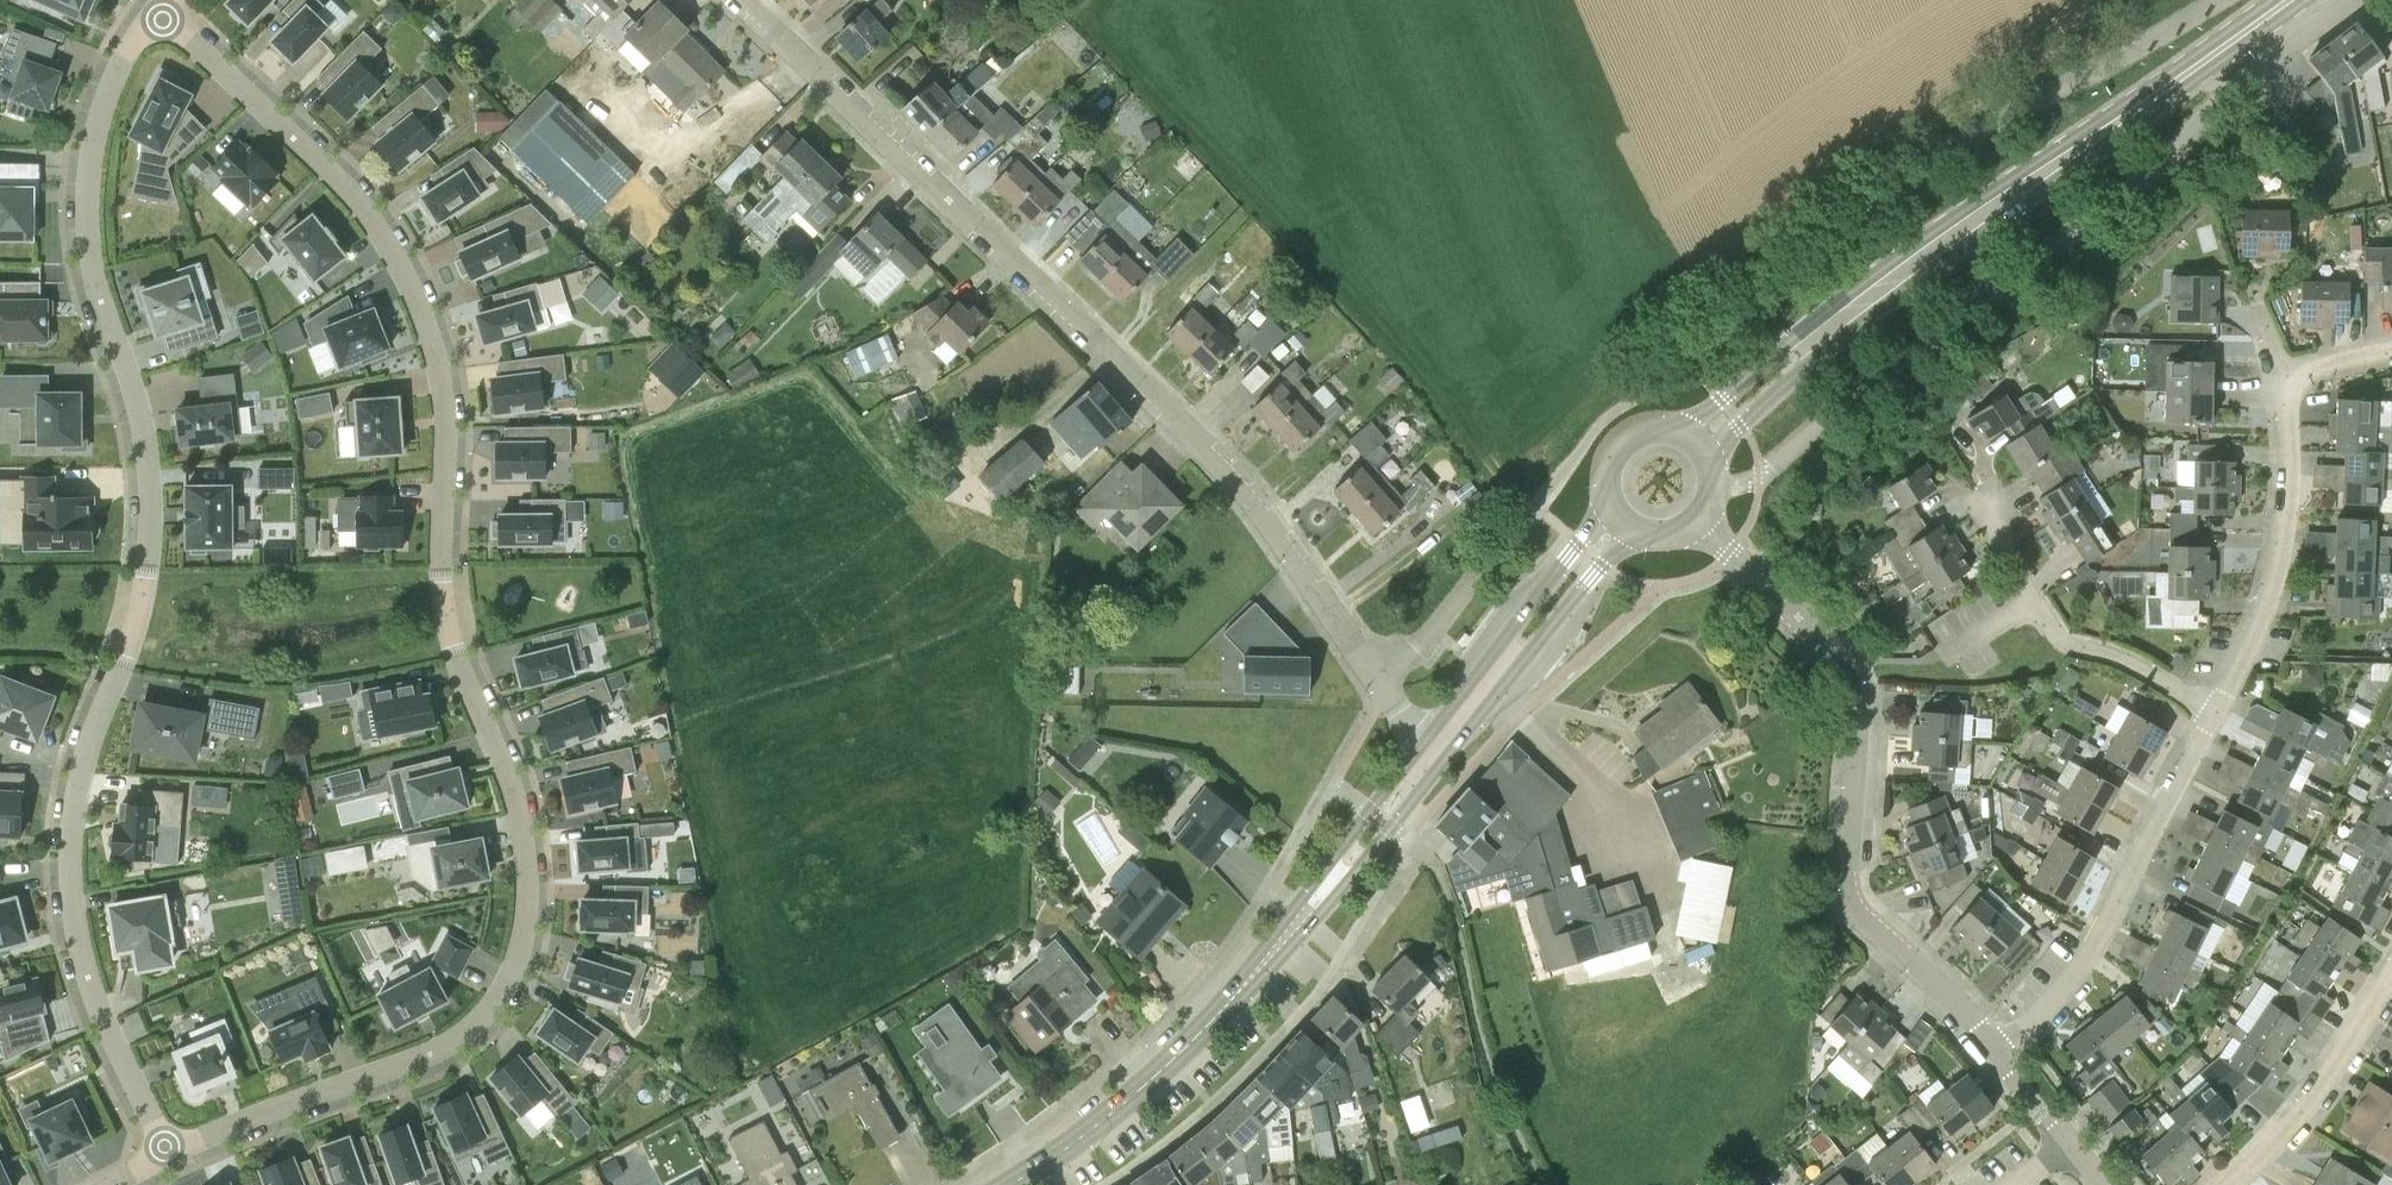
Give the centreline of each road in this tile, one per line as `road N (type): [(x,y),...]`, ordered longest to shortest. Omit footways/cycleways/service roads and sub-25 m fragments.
road 1 (residential): [(157,19),(324,173),(369,223),(403,282),(439,408),(443,611),(505,780),(522,886),(521,927),(498,993),(444,1043),(158,1147)]
road 2 (residential): [(157,19),(112,65),(81,157),(85,262),(140,433),(144,504),(140,563),(69,800),(62,864),(69,939),(94,1014),(158,1147)]
road 3 (tertiary): [(733,0),(1207,448),(1373,673)]
road 4 (unclassified): [(1714,489),(1760,476),(2347,0)]
road 5 (tertiary): [(1712,464),(1734,430),(1842,340),(2305,0)]
road 6 (tertiary): [(2271,0),(1916,240),(1717,403),(1672,427)]
road 7 (unclassified): [(2215,0),(1993,125),(1770,285),(1682,359)]
road 8 (residential): [(1996,1056),(1958,998),(1850,901),(1854,706),(1845,666),(1731,551)]
road 9 (residential): [(1996,1056),(2091,958),(2218,712)]
road 10 (residential): [(2218,712),(2111,655),(2059,642),(2021,599),(1966,487)]
road 11 (residential): [(2218,712),(2259,622),(2287,516),(2280,380)]
road 12 (tertiary): [(1238,992),(1254,990),(1449,753)]
road 13 (tertiary): [(1429,737),(1239,977),(1238,992)]
road 14 (tertiary): [(1238,992),(1129,1098),(1008,1184)]
road 15 (tertiary): [(1607,497),(1429,737)]
road 16 (tertiary): [(1449,753),(1603,563),(1642,533)]
road 17 (residential): [(2228,1184),(2327,1079),(2391,980)]
road 18 (unclassified): [(1534,505),(1431,632),(1373,673)]

